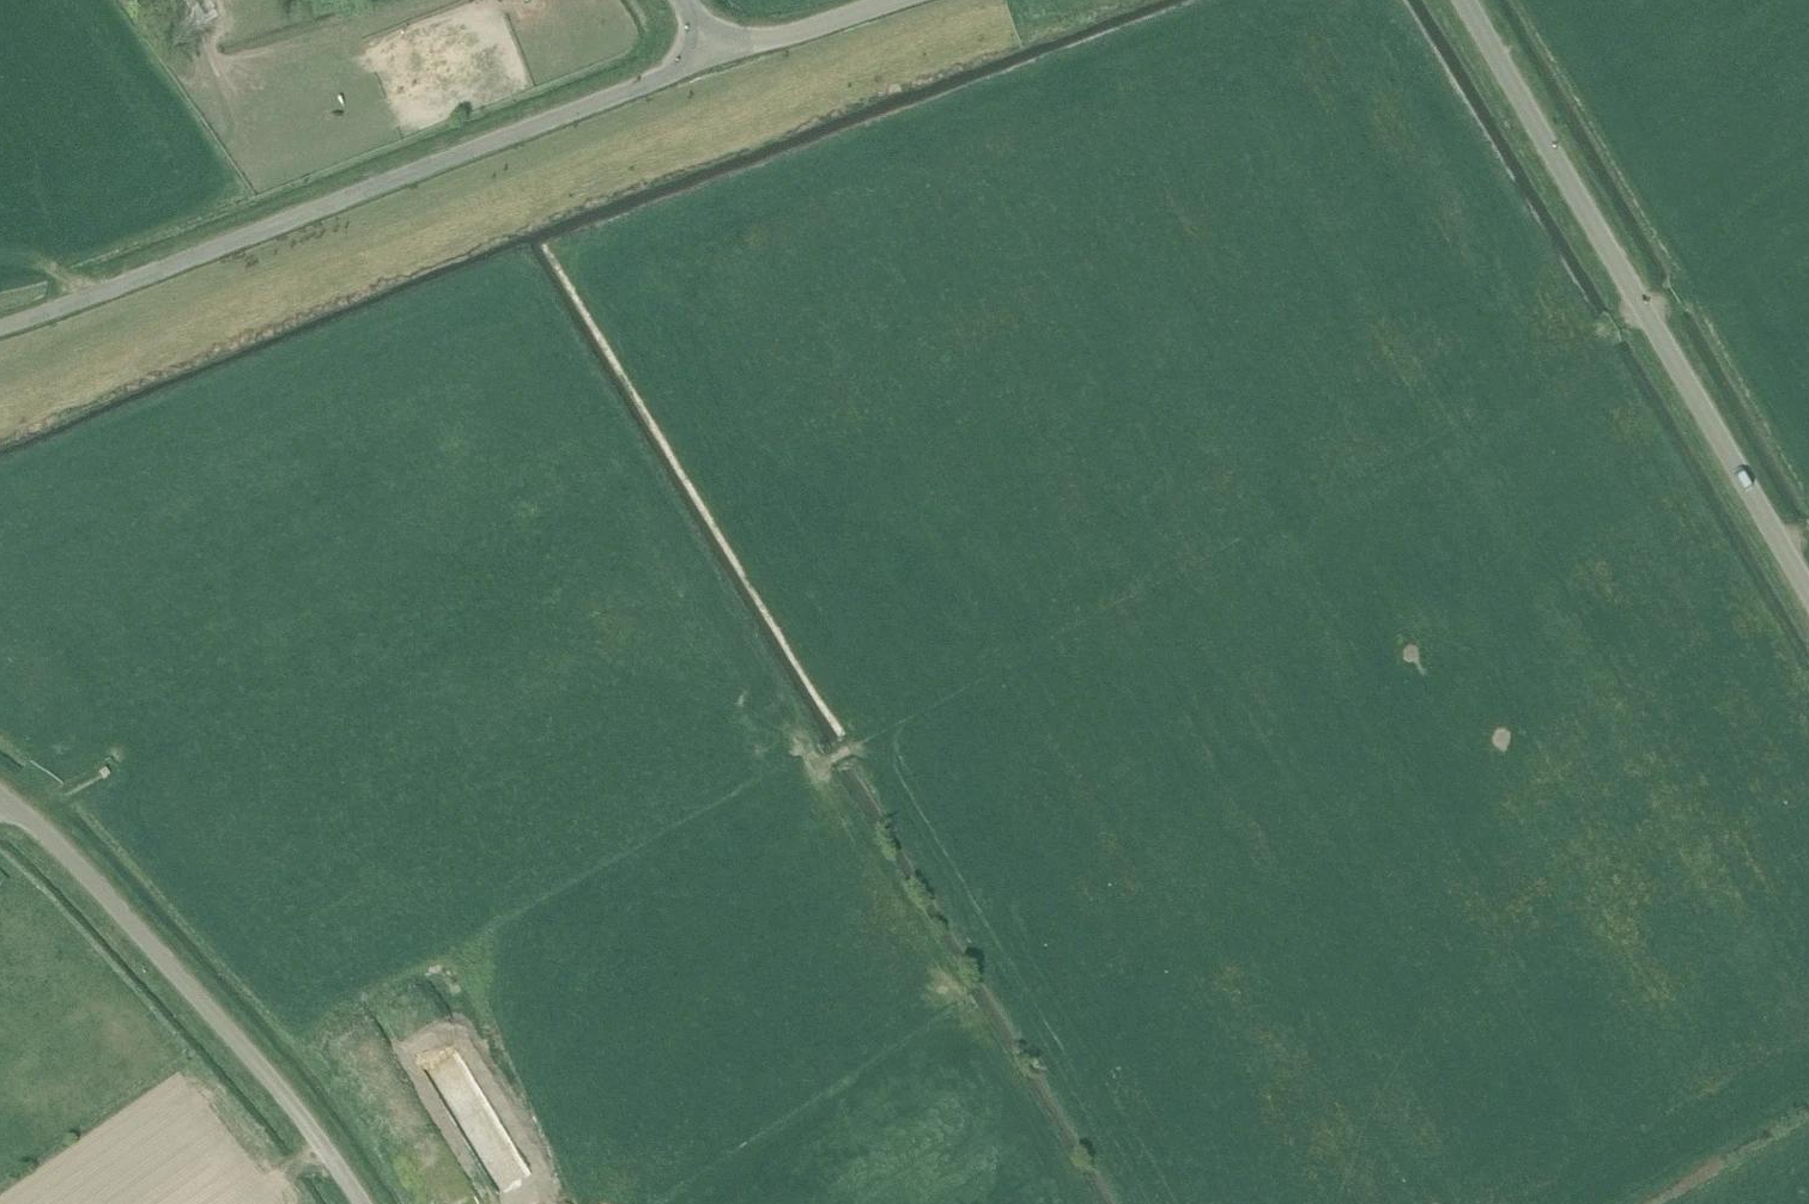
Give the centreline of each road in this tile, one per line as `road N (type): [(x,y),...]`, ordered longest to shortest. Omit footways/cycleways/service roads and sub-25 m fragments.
road 1 (unclassified): [(0,345),(702,79)]
road 2 (unclassified): [(1808,630),(1501,101),(1428,0)]
road 3 (unclassified): [(345,1203),(313,1153),(176,997),(0,815)]
road 4 (unclassified): [(947,0),(702,79)]

